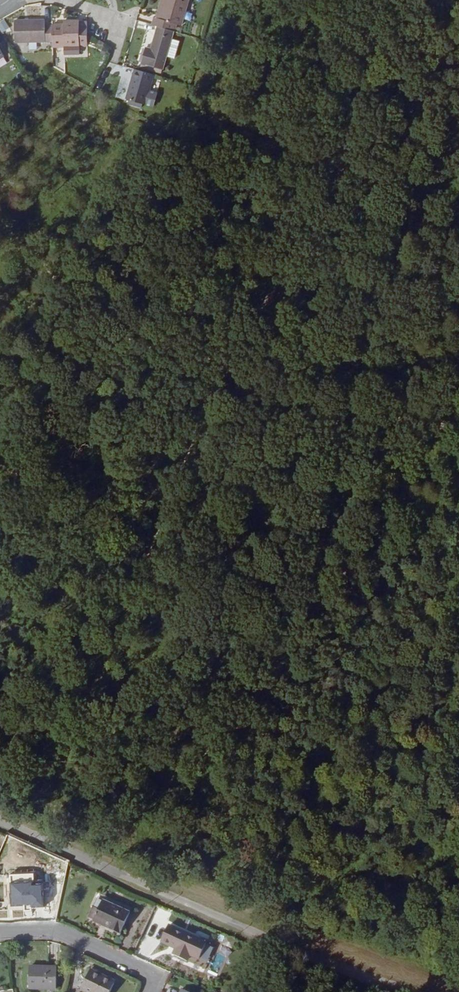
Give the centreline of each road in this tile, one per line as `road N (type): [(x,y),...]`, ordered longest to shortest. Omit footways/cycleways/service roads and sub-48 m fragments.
road 1 (track): [(0,822),(170,902),(409,991)]
road 2 (residential): [(149,991),(144,971),(61,934),(0,932)]

